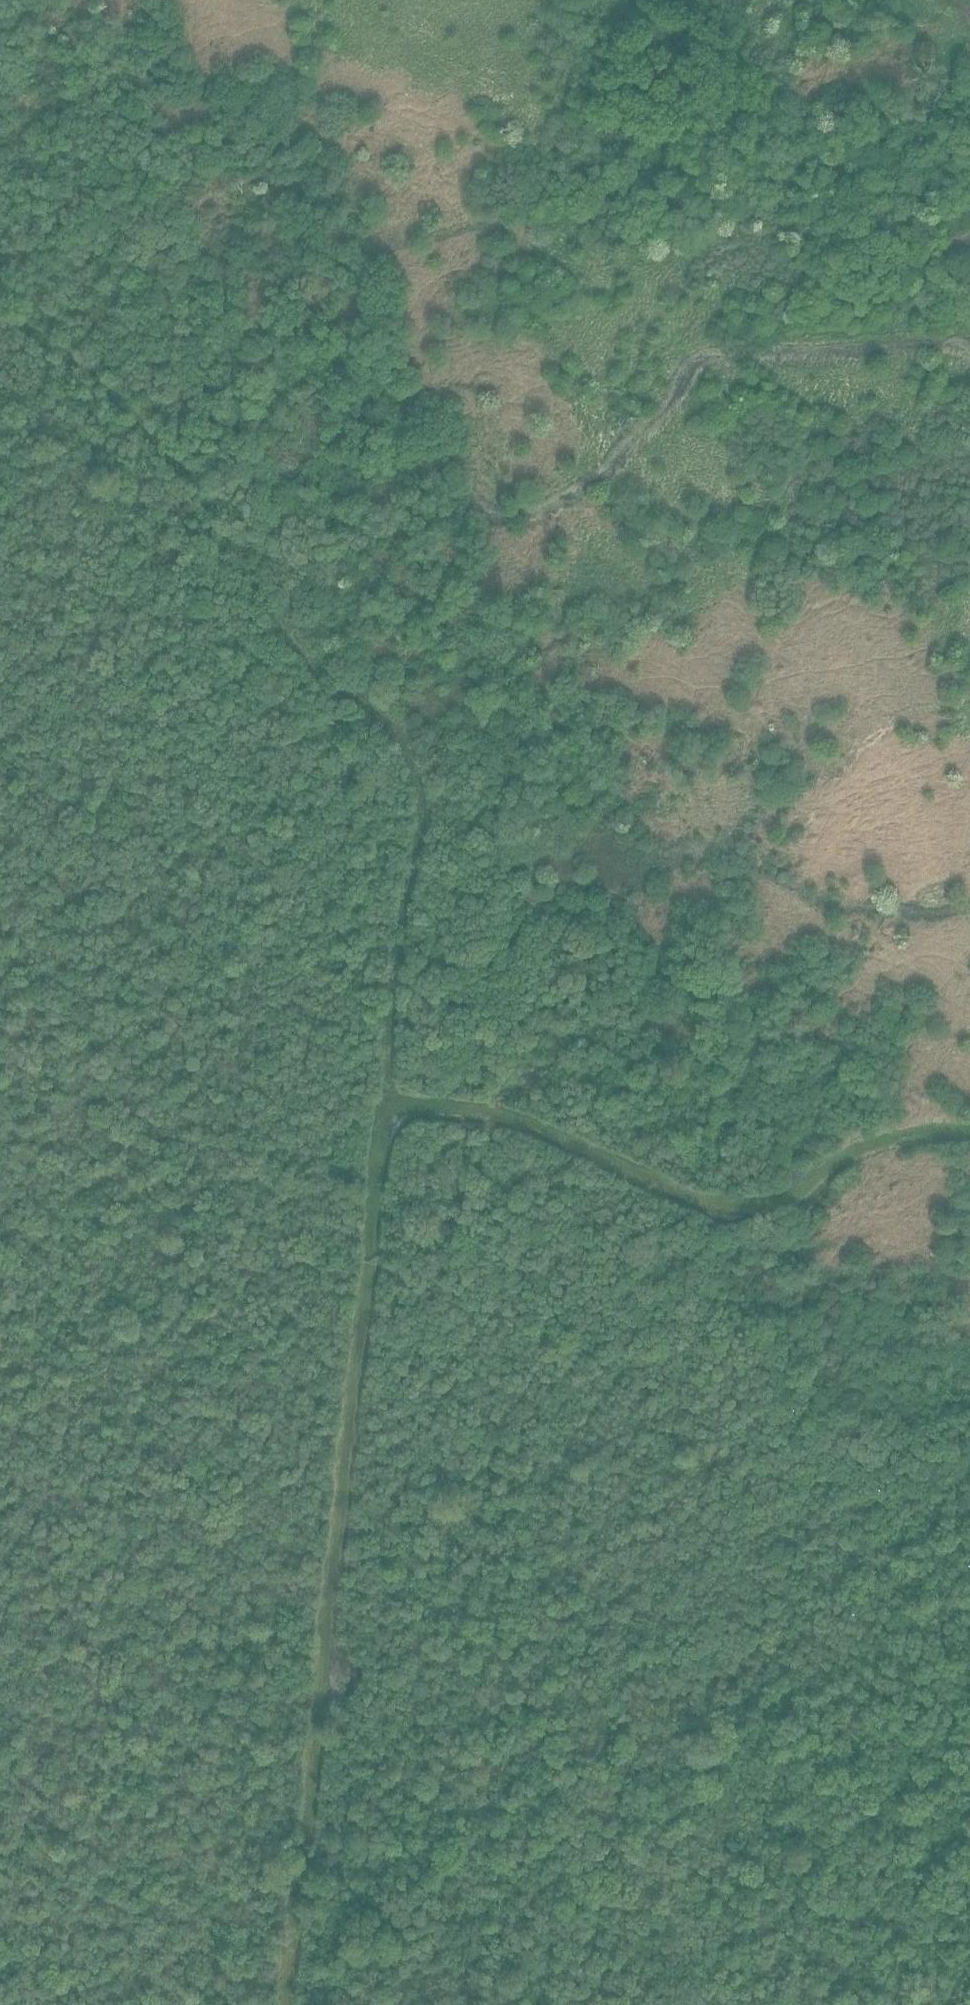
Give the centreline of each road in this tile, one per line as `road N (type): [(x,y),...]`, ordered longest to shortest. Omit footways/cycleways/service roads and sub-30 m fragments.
road 1 (track): [(381,1104),(390,983),(423,816),(404,754),(377,717),(315,667),(281,627),(161,446),(110,392),(0,317)]
road 2 (track): [(287,2004),(381,1104)]
road 3 (track): [(969,1136),(878,1141),(799,1191),(754,1206),(659,1181),(529,1121),(458,1106),(381,1104)]

